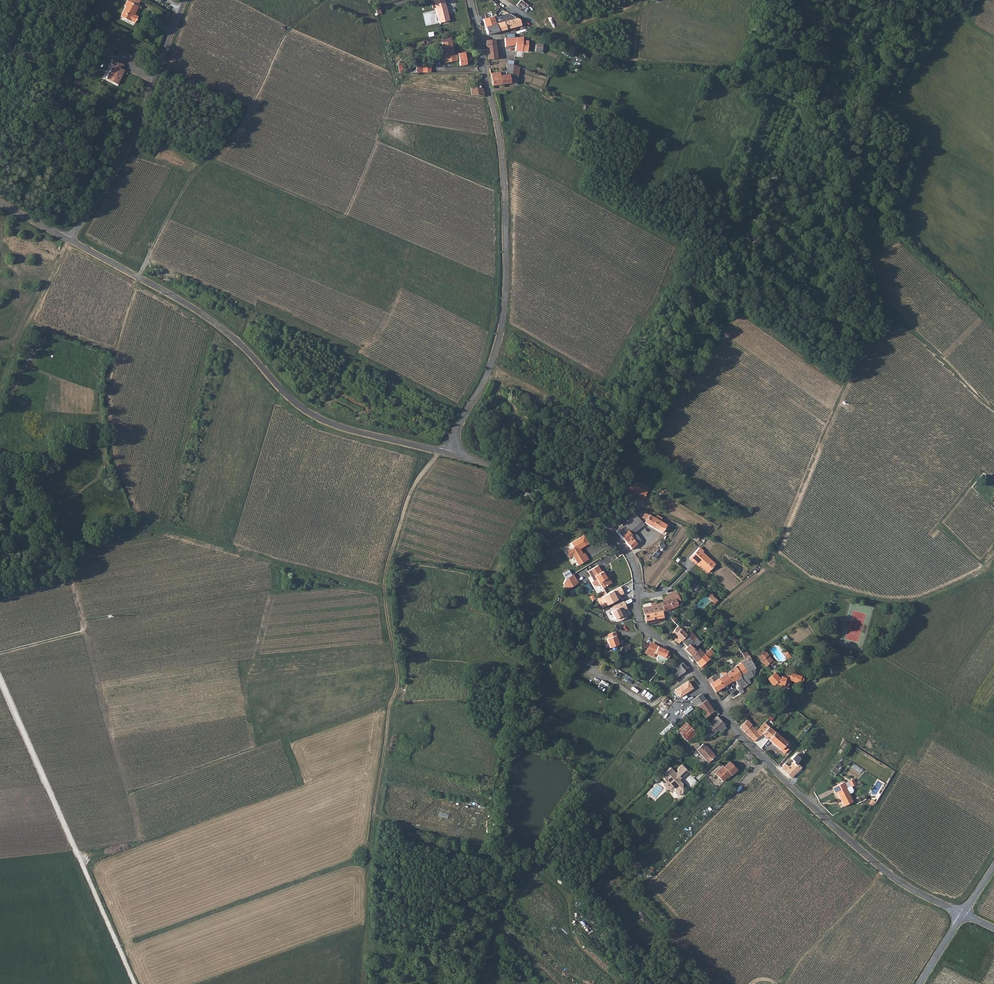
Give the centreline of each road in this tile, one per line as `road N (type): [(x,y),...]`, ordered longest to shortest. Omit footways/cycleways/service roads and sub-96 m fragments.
road 1 (track): [(384,591),(140,517),(116,470),(108,427),(114,347),(137,278),(194,175),(241,129),(283,38),(325,0)]
road 2 (unclassified): [(450,455),(545,481),(582,503),(631,560),(642,625),(681,654),(734,729),(878,866),(963,914)]
road 3 (track): [(610,531),(636,507),(647,509),(763,564),(862,351),(890,334),(908,329),(993,412)]
road 4 (track): [(439,452),(410,493),(385,576),(397,679),(370,843),(365,983)]
road 5 (unclassified): [(450,455),(491,364),(505,288),(502,161),(470,0)]
road 6 (unclassified): [(69,240),(211,321),(311,415),(450,455)]
road 7 (track): [(134,983),(0,679)]
road 8 (track): [(314,416),(350,354),(377,334),(406,266),(504,309)]
road 9 (track): [(392,700),(128,794)]
road 10 (track): [(138,842),(72,580)]
road 11 (unclassified): [(185,0),(120,164),(69,240)]
road 12 (track): [(763,564),(899,601),(970,581),(993,543)]
road 13 (track): [(498,0),(590,55),(734,68)]
road 14 (track): [(254,748),(239,671),(255,656),(274,577),(266,558)]
road 15 (track): [(356,191),(401,85),(411,76),(484,73)]
road 16 (track): [(505,211),(657,291)]
road 17 (track): [(872,653),(762,713),(733,702),(719,708)]
road 18 (track): [(282,390),(231,546)]
road 19 (track): [(69,240),(0,388)]
road 20 (track): [(780,983),(884,870)]
road 21 (track): [(713,983),(672,941),(674,919),(647,889)]

